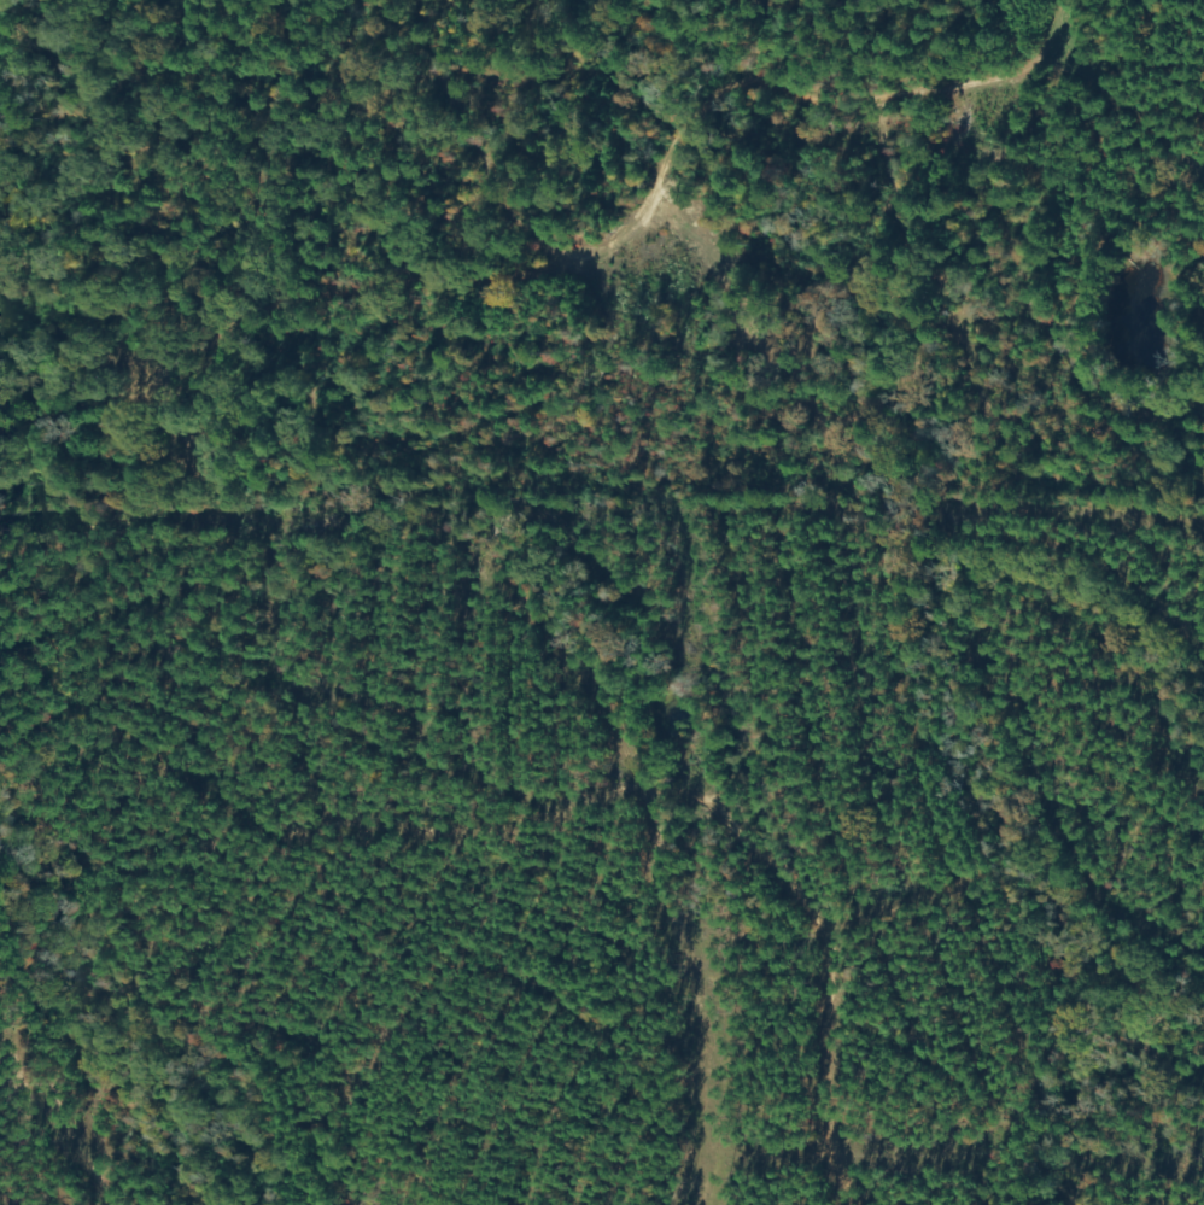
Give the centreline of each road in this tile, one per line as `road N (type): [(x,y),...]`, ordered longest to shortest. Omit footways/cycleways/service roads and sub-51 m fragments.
road 1 (residential): [(1203,623),(1118,1204)]

